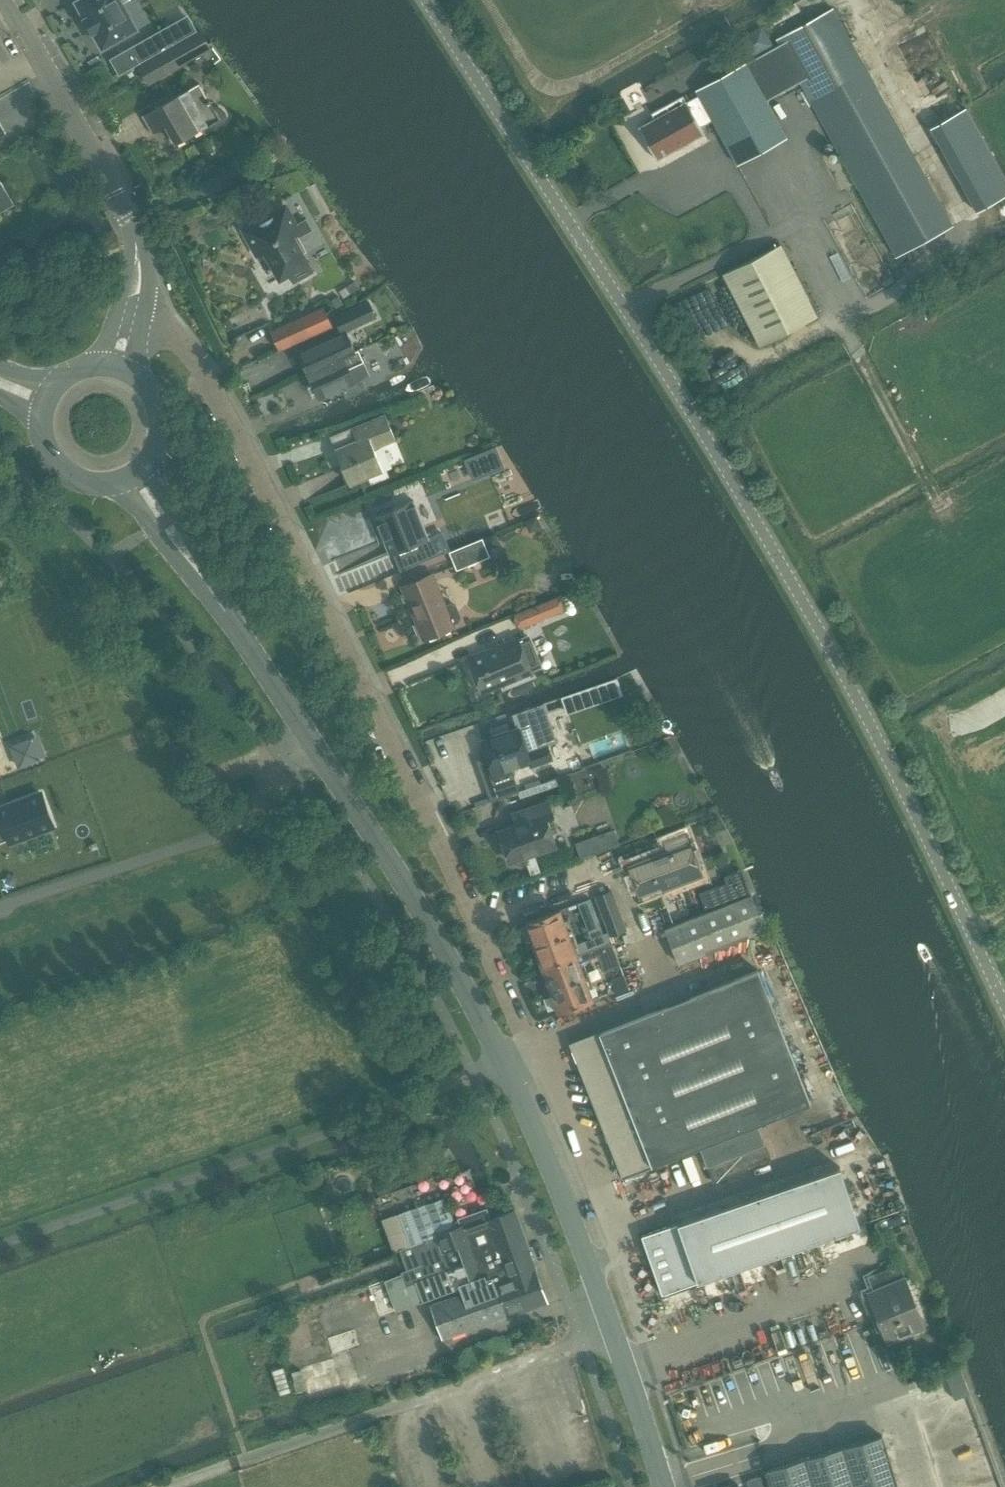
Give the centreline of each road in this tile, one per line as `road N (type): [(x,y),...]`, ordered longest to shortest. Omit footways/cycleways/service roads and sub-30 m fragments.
road 1 (tertiary): [(1004,1006),(882,741),(753,518),(429,0)]
road 2 (residential): [(502,1058),(528,1042),(366,688),(199,366),(177,336),(144,317)]
road 3 (secondary): [(502,1058),(318,746),(224,606)]
road 4 (secondary): [(666,1486),(577,1236),(502,1058)]
road 5 (tertiary): [(136,228),(12,0)]
road 6 (secondary): [(122,481),(152,529),(224,606)]
road 7 (secondary): [(224,606),(147,465)]
road 8 (secondary): [(42,419),(59,468),(82,482),(122,481)]

